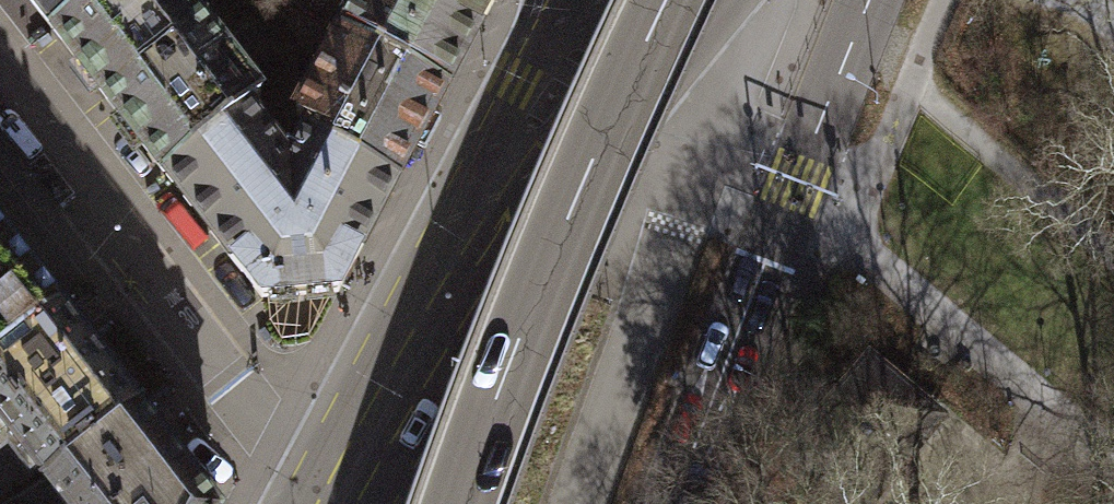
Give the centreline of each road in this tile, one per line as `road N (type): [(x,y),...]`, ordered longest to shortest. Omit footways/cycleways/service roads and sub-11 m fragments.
road 1 (motorway): [(658,0),(561,215),(454,503)]
road 2 (motorway): [(671,503),(871,0)]
road 3 (residential): [(347,488),(277,439),(0,86)]
road 4 (primary): [(347,488),(574,65)]
road 5 (primary): [(574,65),(658,46),(726,0)]

